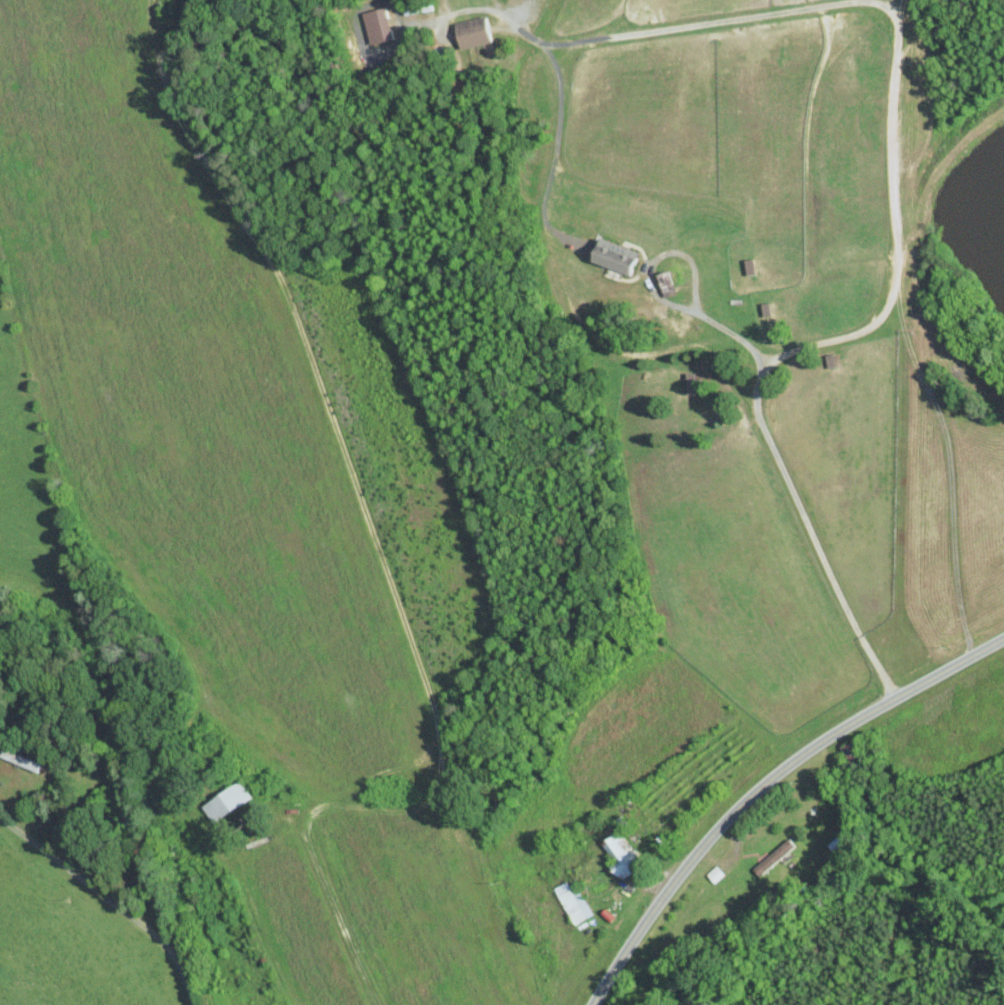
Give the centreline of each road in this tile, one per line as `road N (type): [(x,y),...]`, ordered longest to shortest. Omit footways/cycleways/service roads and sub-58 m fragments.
road 1 (residential): [(1003,639),(781,772),(674,884),(592,1004)]

